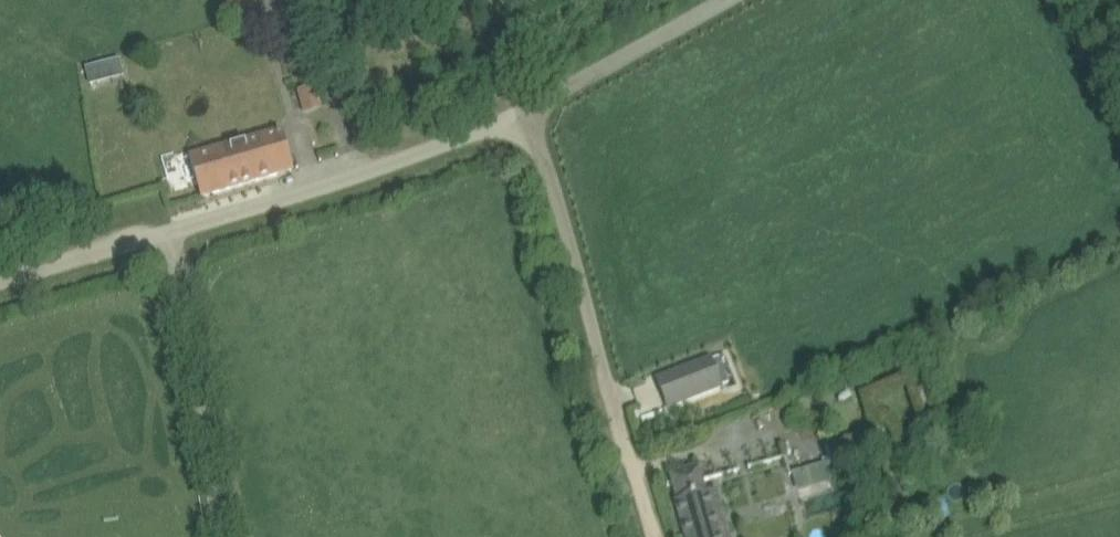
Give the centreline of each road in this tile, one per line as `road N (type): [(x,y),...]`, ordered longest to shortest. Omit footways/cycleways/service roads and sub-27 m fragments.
road 1 (unclassified): [(0,280),(531,113)]
road 2 (track): [(657,536),(531,113)]
road 3 (track): [(531,113),(733,0)]

